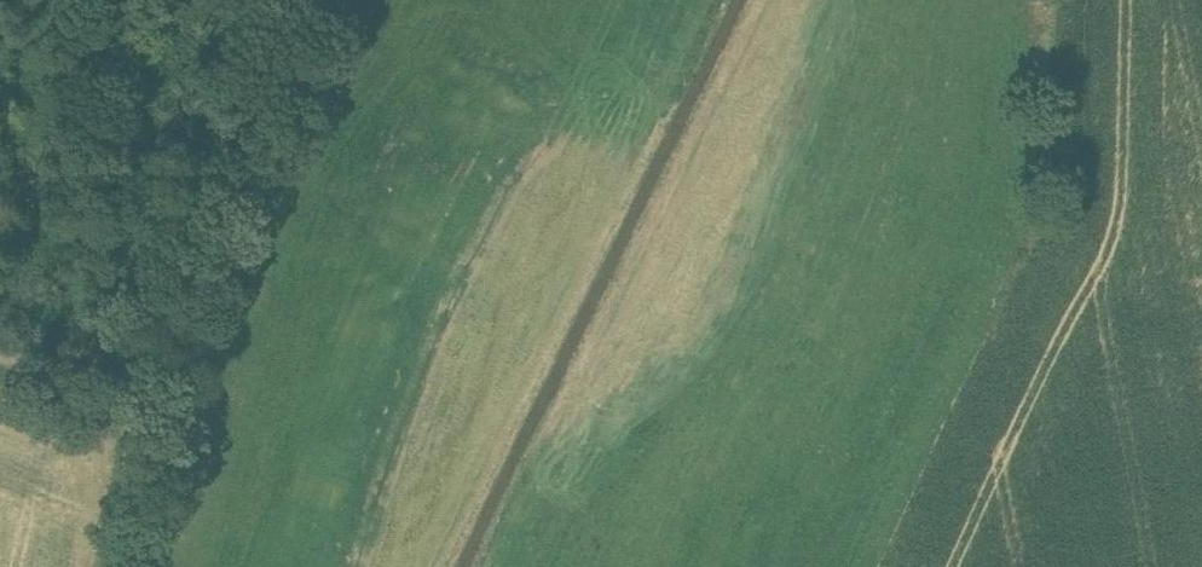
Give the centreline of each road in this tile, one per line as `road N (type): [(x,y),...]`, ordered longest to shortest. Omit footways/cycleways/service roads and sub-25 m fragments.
road 1 (track): [(109,566),(149,409),(305,0)]
road 2 (track): [(149,409),(0,349)]

